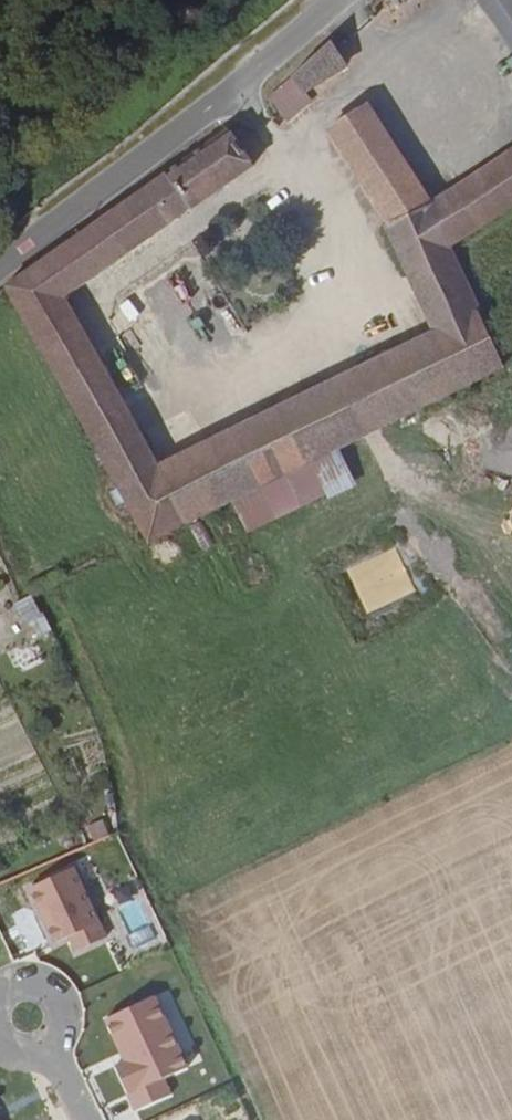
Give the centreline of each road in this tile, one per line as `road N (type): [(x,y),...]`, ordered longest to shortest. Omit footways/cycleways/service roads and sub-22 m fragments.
road 1 (residential): [(0,257),(327,0)]

